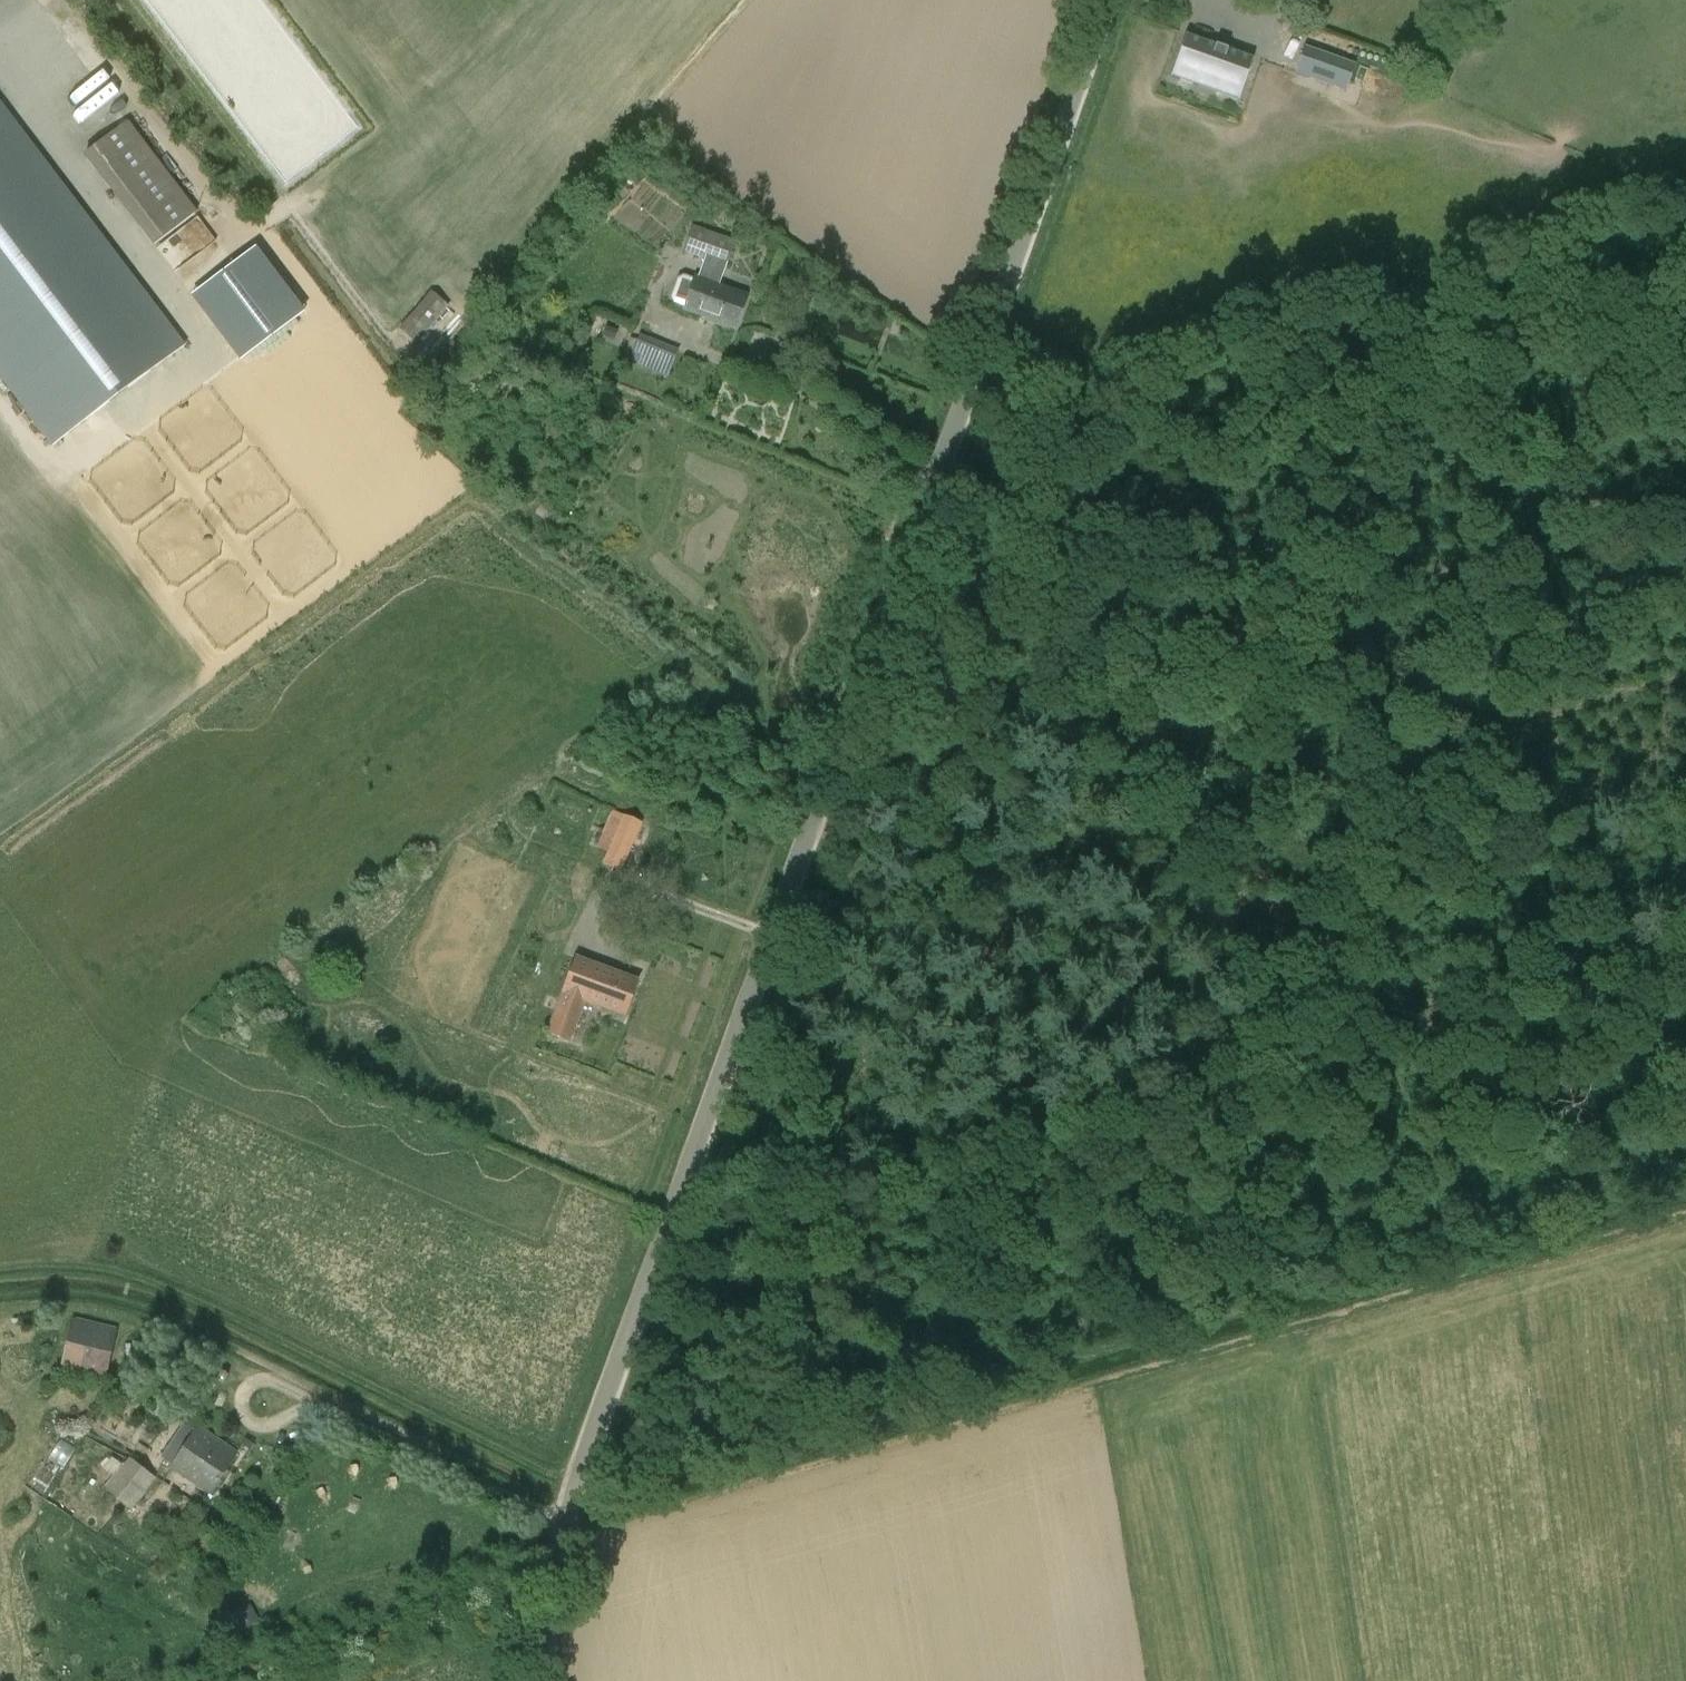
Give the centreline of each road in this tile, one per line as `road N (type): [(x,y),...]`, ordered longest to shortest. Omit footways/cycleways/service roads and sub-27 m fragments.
road 1 (tertiary): [(541,1680),(576,1476),(949,485),(1113,0)]
road 2 (track): [(569,1522),(334,1412),(315,1410),(257,1429)]

